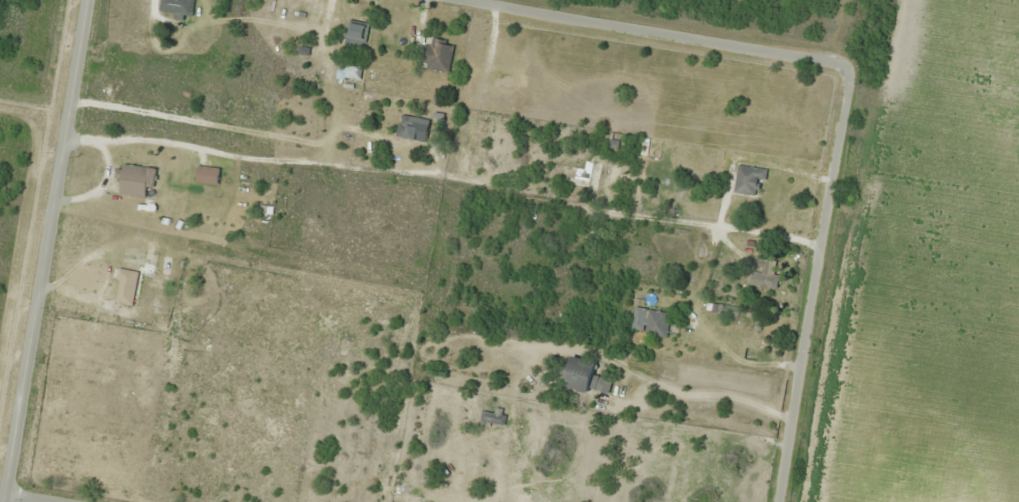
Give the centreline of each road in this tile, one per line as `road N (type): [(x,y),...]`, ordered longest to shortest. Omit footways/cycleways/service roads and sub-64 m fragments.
road 1 (residential): [(821,243),(608,214),(448,176),(126,138),(68,139)]
road 2 (residential): [(7,501),(92,0)]
road 3 (residential): [(777,501),(847,69)]
road 4 (residential): [(847,69),(833,60),(468,0)]

